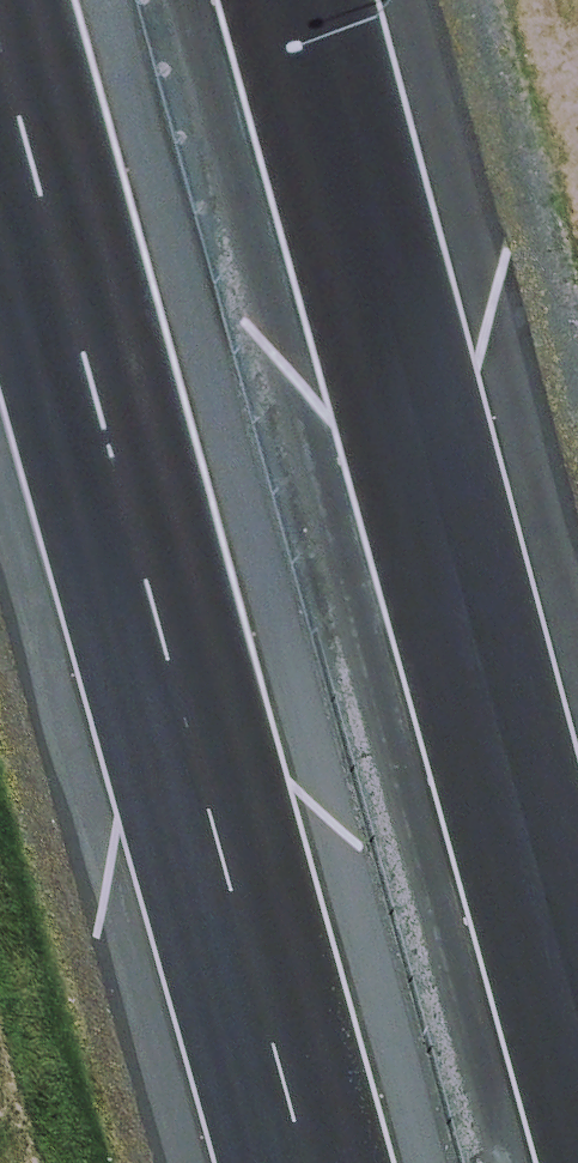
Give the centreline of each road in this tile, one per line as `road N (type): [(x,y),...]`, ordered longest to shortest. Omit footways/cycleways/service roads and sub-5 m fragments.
road 1 (motorway): [(298,1162),(0,69)]
road 2 (motorway): [(301,0),(577,1020)]

